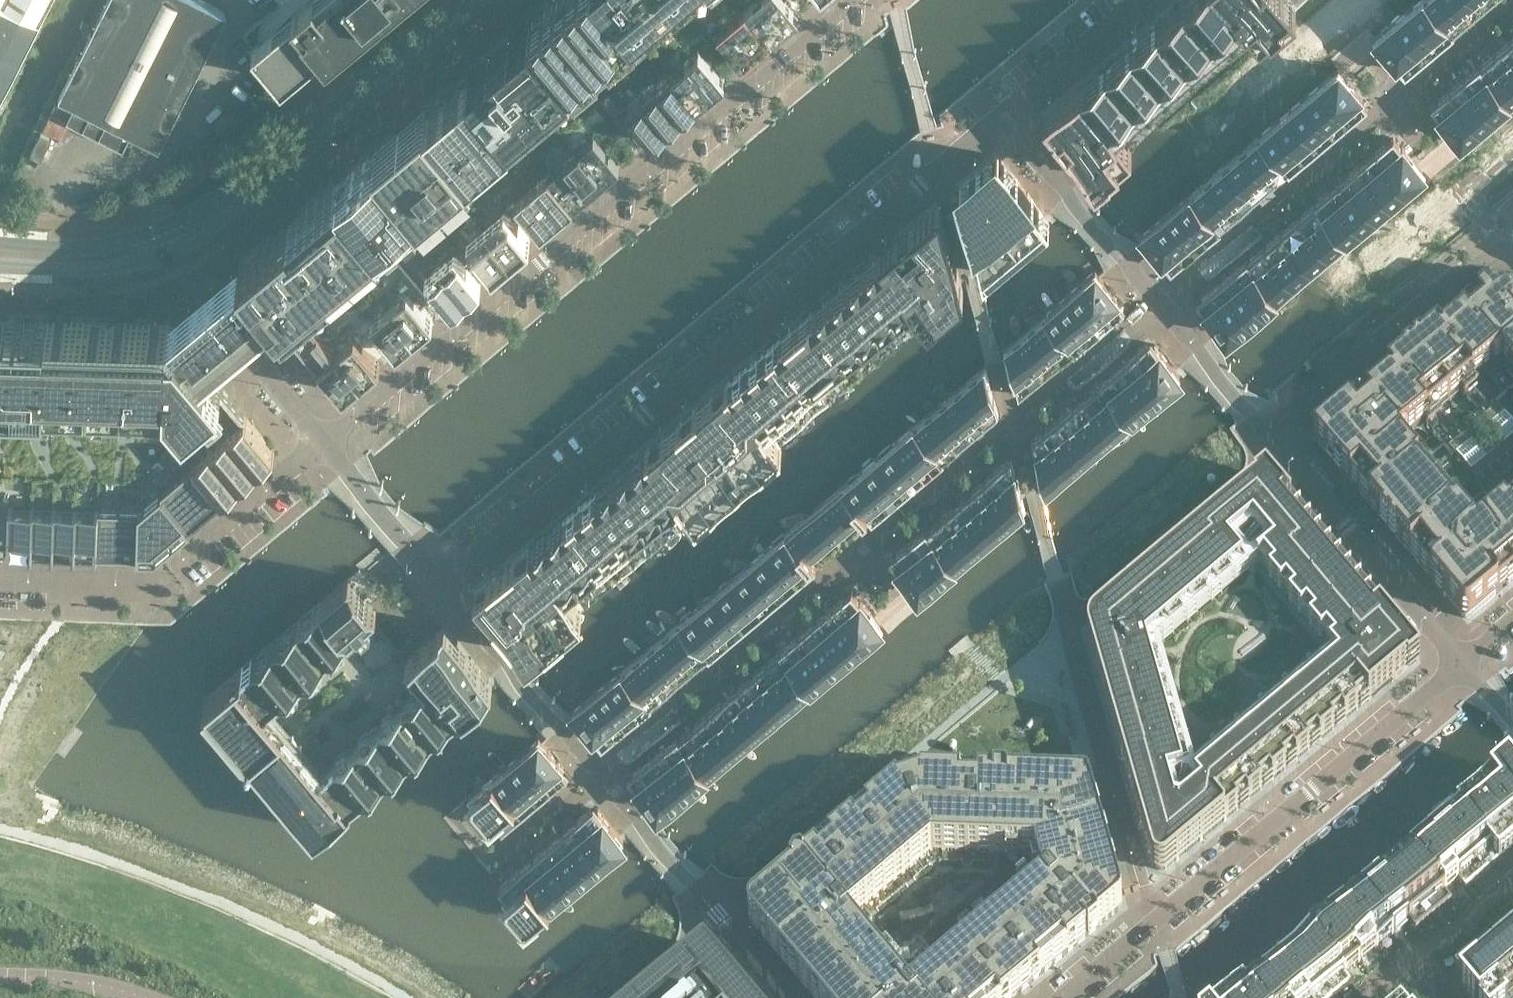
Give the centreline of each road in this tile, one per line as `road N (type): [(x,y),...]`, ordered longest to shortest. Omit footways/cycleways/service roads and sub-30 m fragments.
road 1 (residential): [(1002,118),(444,584)]
road 2 (residential): [(853,0),(325,442)]
road 3 (residential): [(444,584),(788,997)]
road 4 (residential): [(1058,997),(1464,667)]
road 5 (residential): [(1263,427),(1002,118)]
road 6 (residential): [(1263,427),(1503,224),(1512,235)]
road 7 (residential): [(1464,667),(1263,427)]
road 8 (trunk): [(271,997),(108,933),(0,911)]
road 9 (residential): [(325,442),(171,249)]
road 10 (unclassified): [(307,138),(471,0)]
road 11 (residential): [(325,442),(171,574)]
road 12 (trunk): [(0,946),(87,963),(182,997)]
road 13 (residential): [(325,442),(444,584)]
road 14 (residential): [(1002,118),(1139,0)]
road 15 (unclassified): [(171,249),(205,231),(307,138)]
road 16 (unclassified): [(0,265),(101,270),(171,249)]
road 17 (unclassified): [(307,138),(160,229)]
road 18 (unclassified): [(160,229),(87,248),(0,243)]

